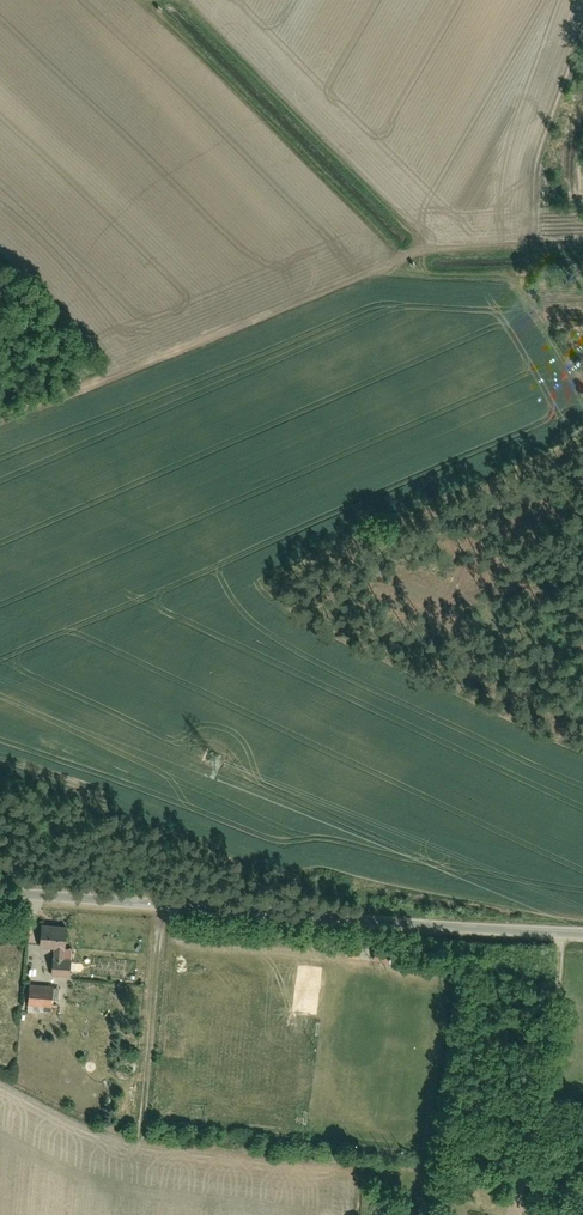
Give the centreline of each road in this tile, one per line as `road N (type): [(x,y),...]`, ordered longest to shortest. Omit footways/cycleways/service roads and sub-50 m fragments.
road 1 (unclassified): [(582,936),(0,894)]
road 2 (track): [(0,427),(425,248)]

